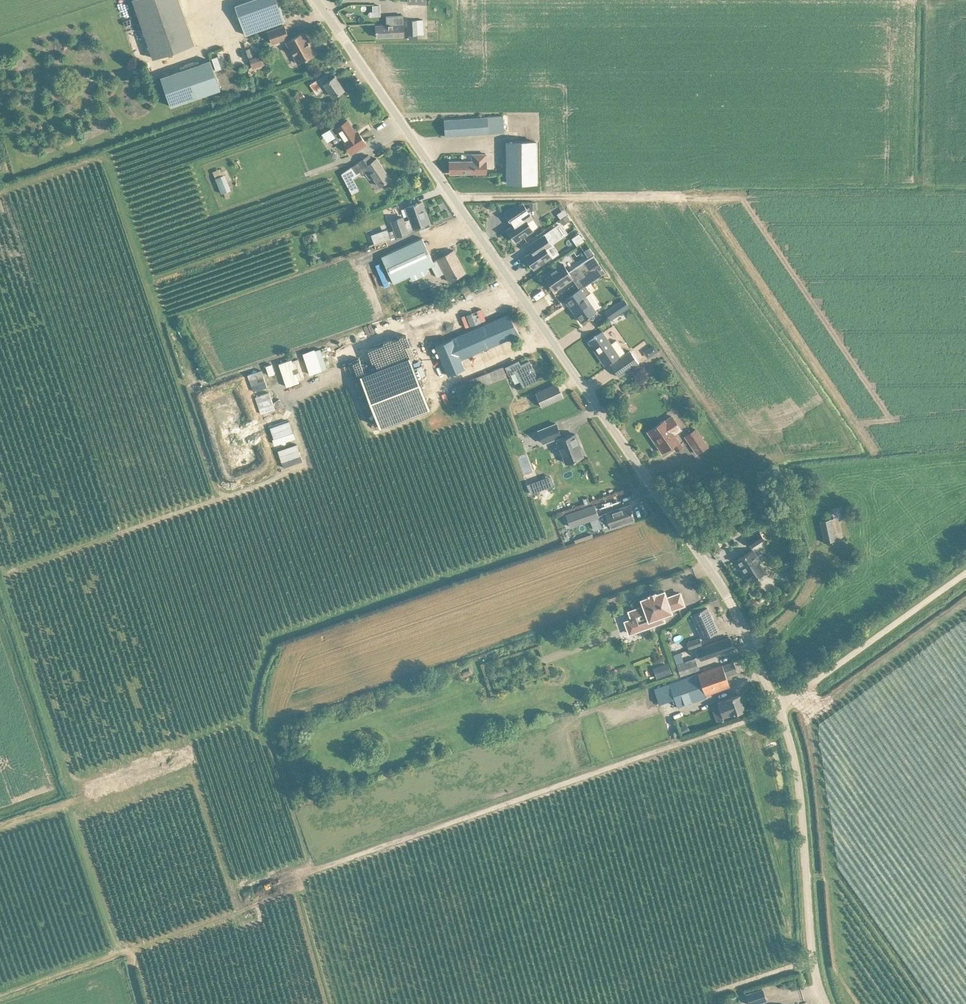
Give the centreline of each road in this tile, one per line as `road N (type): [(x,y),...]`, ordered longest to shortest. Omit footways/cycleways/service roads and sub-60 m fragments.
road 1 (residential): [(777,709),(711,571),(316,0)]
road 2 (track): [(0,995),(260,908),(255,892),(777,709)]
road 3 (unclassified): [(823,1003),(805,814),(777,709)]
road 4 (unclassified): [(777,709),(965,573)]

